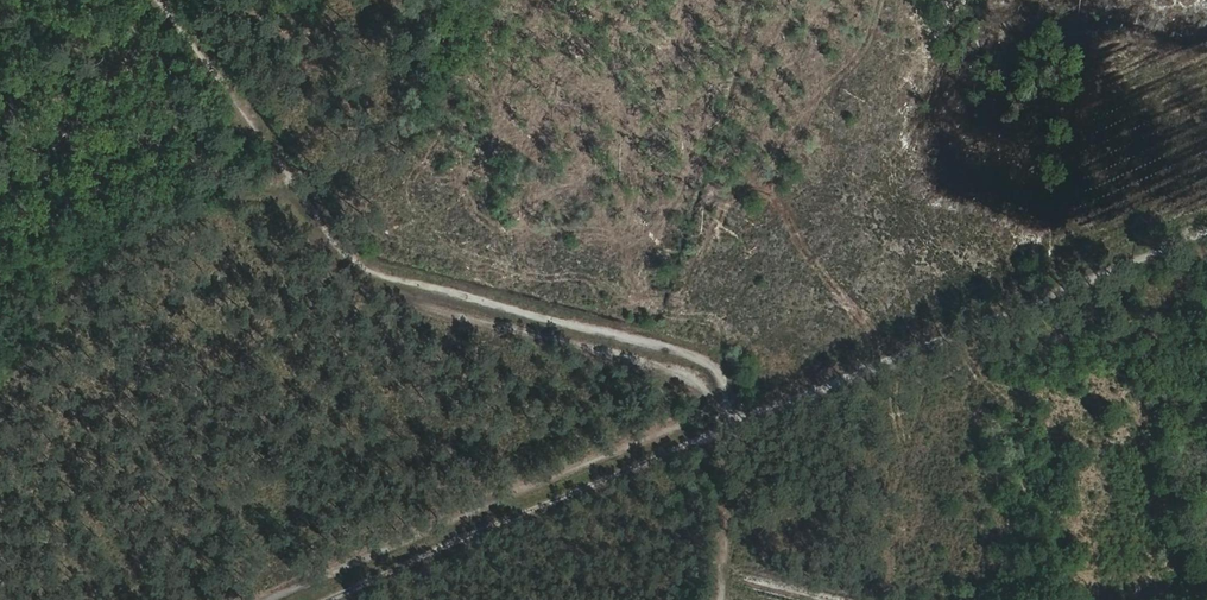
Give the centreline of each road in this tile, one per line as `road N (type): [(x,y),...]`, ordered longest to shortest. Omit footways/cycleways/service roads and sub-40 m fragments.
road 1 (track): [(290,599),(1206,207)]
road 2 (track): [(731,407),(720,372),(424,285),(341,241),(149,0)]
road 3 (track): [(731,407),(721,599)]

